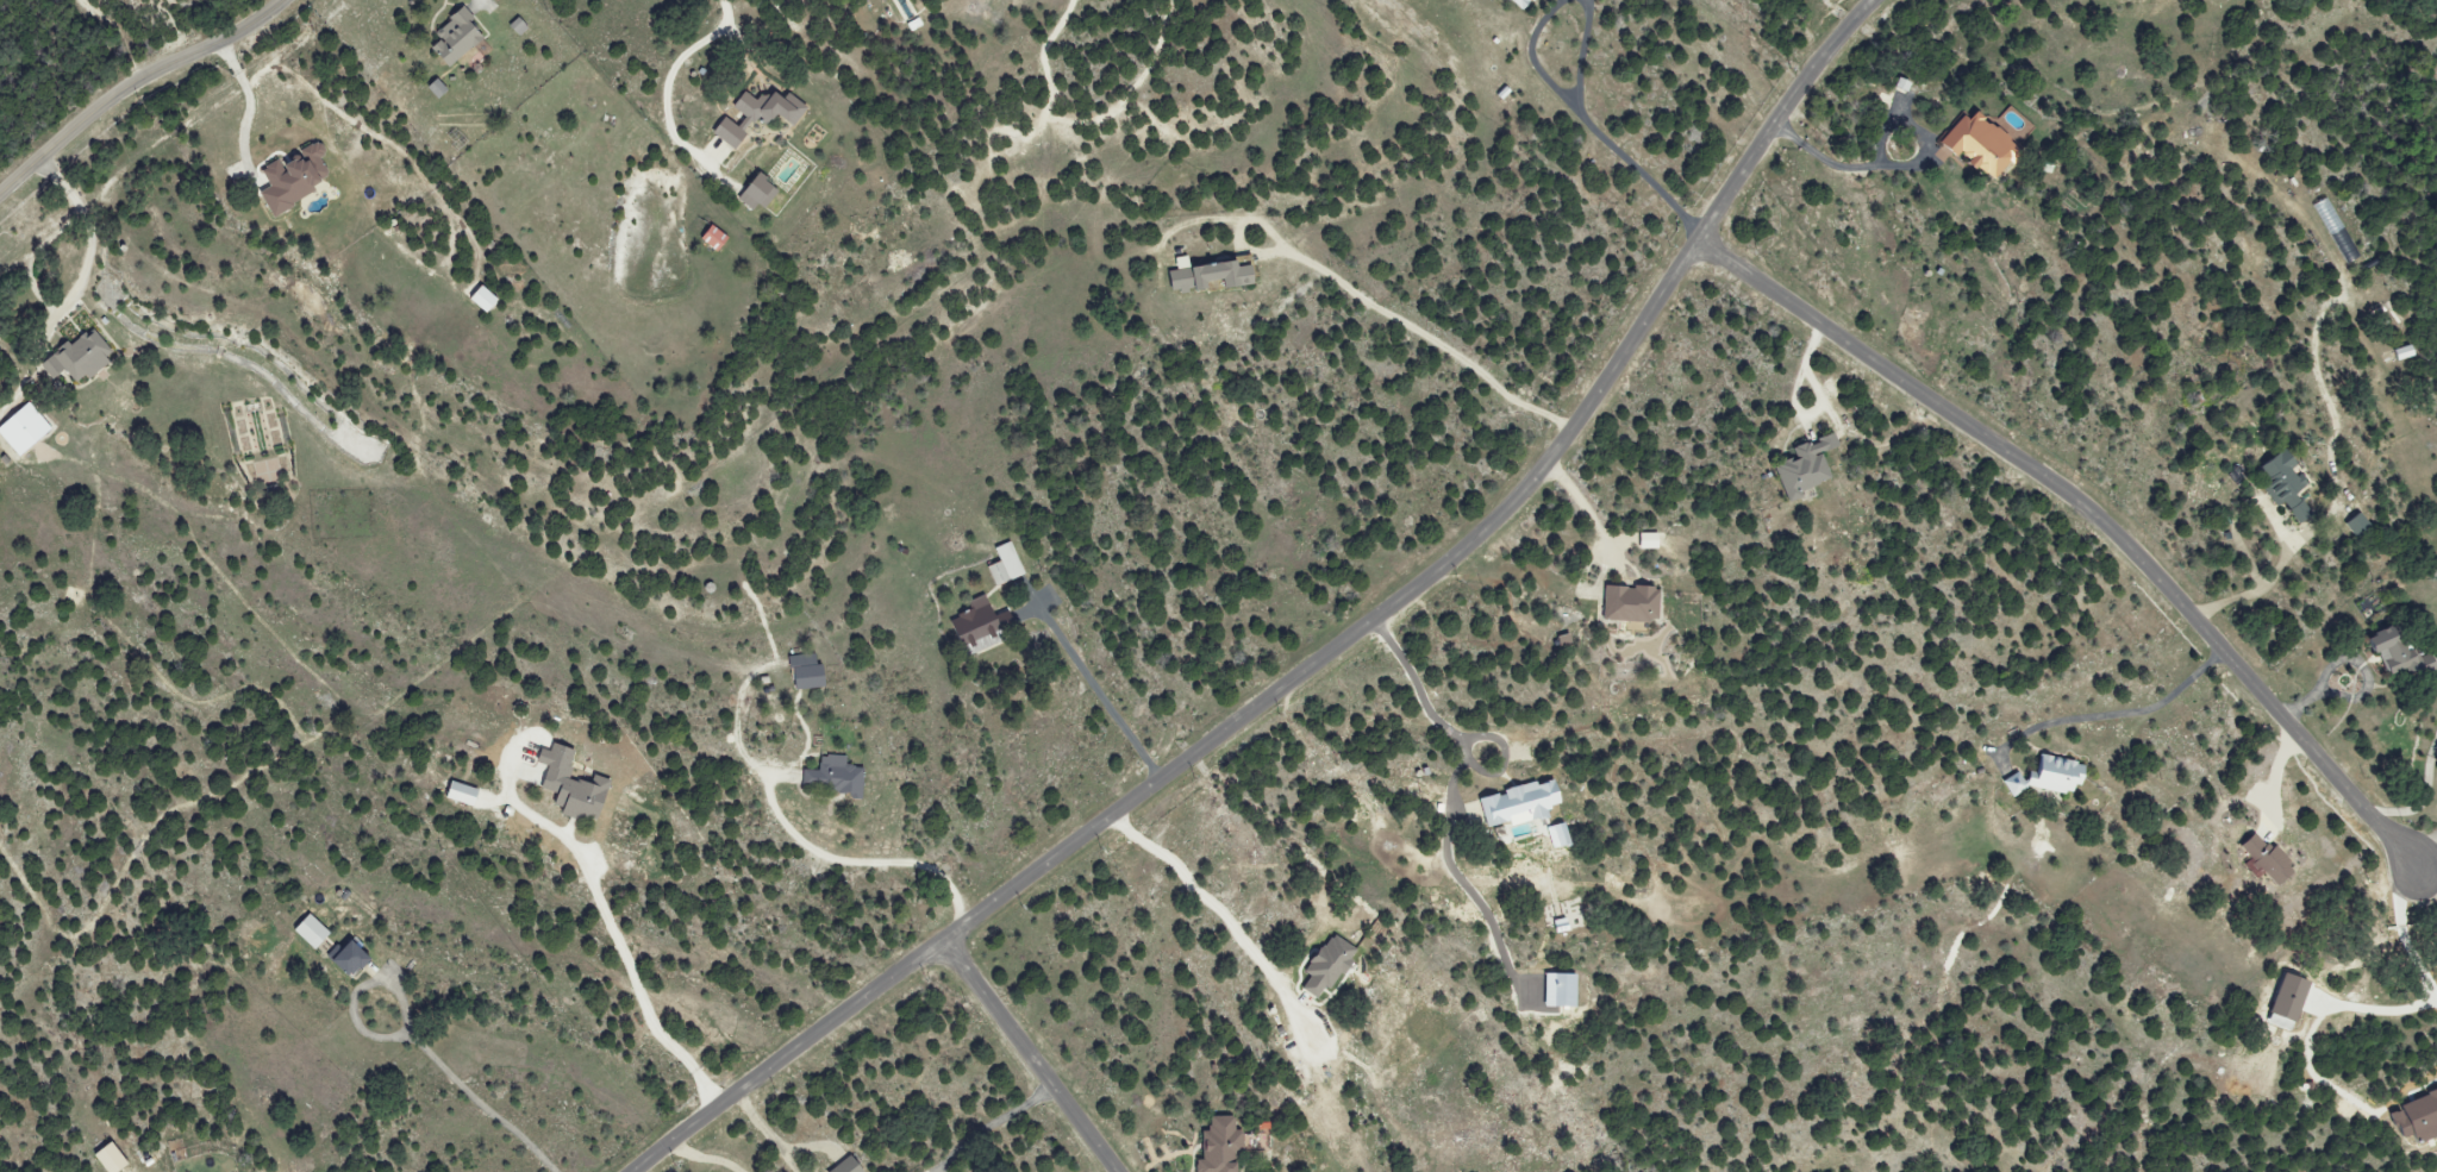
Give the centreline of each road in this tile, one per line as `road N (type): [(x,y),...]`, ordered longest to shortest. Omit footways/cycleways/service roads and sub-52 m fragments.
road 1 (residential): [(632,1171),(1470,544),(1537,477),(1594,402),(1798,89),(1872,0)]
road 2 (residential): [(1695,245),(2106,528),(2416,867)]
road 3 (residential): [(0,198),(121,90),(288,0)]
road 4 (residential): [(943,940),(1114,1171)]

